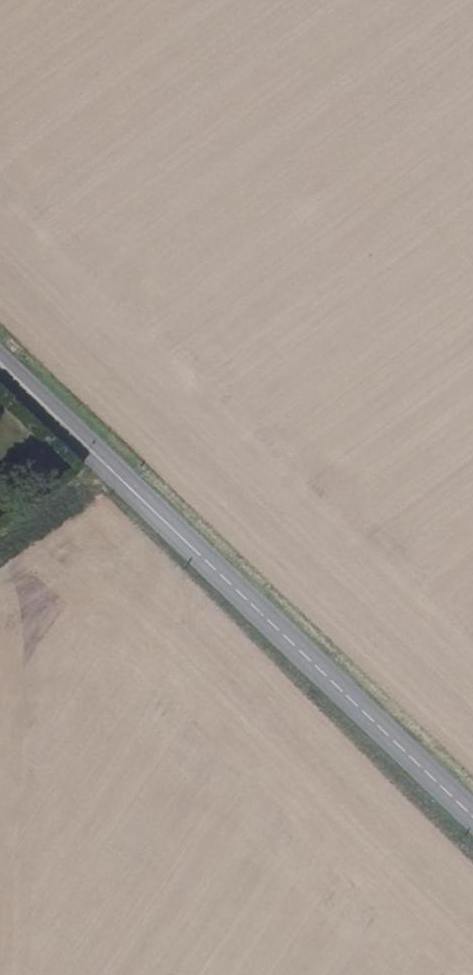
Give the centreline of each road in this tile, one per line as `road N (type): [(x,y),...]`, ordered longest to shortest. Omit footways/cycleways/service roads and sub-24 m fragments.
road 1 (tertiary): [(0,363),(472,817)]

